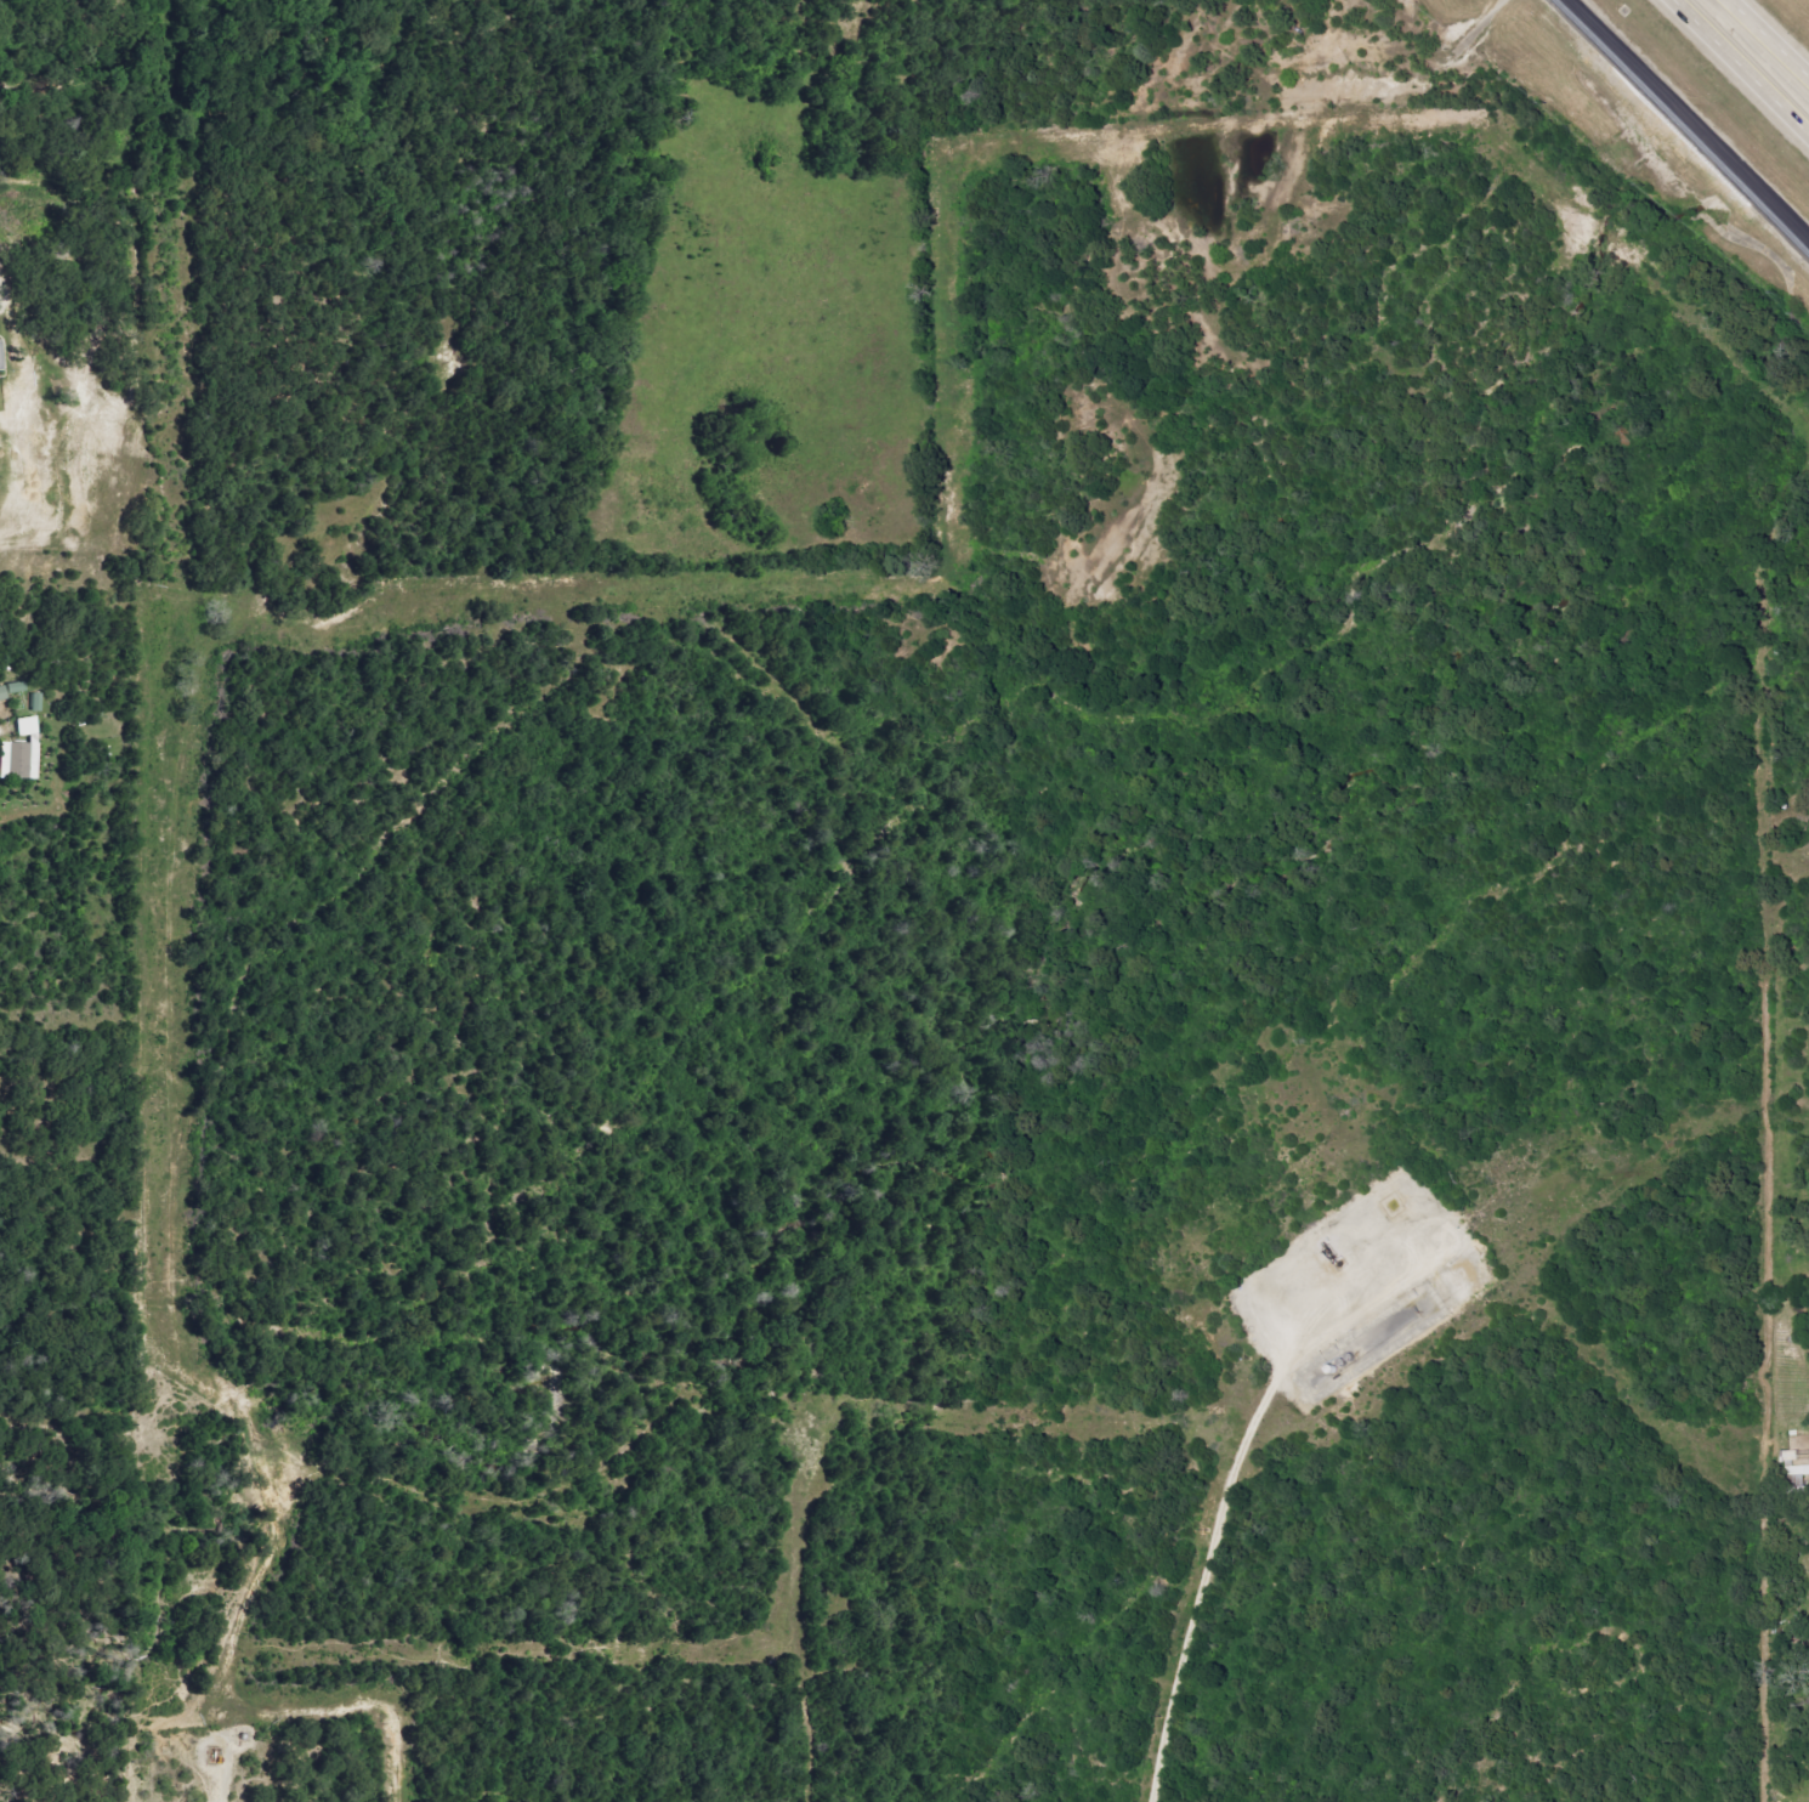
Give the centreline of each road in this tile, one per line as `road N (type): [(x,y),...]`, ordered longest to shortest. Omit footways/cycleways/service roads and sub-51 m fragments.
road 1 (tertiary): [(1564,0),(1808,245)]
road 2 (motorway): [(1669,0),(1808,140)]

